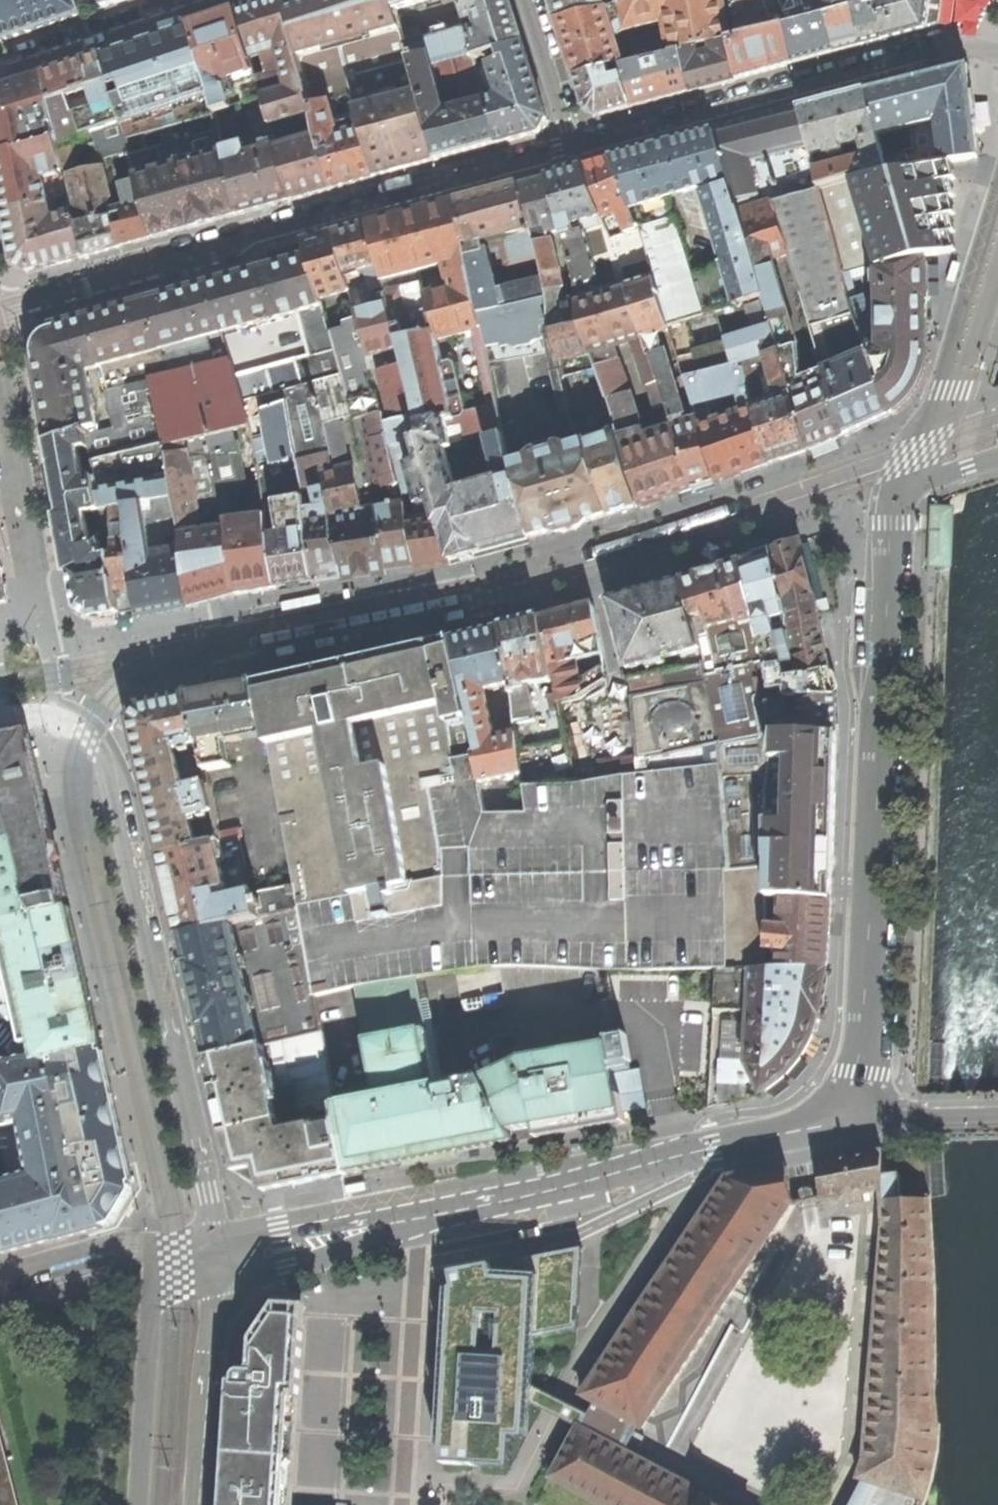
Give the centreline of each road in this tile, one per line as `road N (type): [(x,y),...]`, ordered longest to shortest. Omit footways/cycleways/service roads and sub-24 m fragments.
road 1 (tertiary): [(904,488),(890,529),(854,1116)]
road 2 (residential): [(576,146),(0,306)]
road 3 (residential): [(70,725),(102,766),(220,1246)]
road 4 (tertiary): [(418,1216),(854,1116)]
road 5 (residential): [(997,54),(953,48),(576,146)]
road 6 (tertiary): [(997,228),(950,391),(904,488)]
road 7 (tertiary): [(150,1249),(135,1504)]
road 8 (tertiary): [(202,1504),(224,1277)]
road 9 (residential): [(0,64),(194,0)]
road 10 (tertiary): [(224,1277),(418,1216)]
road 11 (tertiary): [(418,1216),(220,1246)]
road 12 (residential): [(150,1249),(102,1250),(0,1277)]
road 13 (residential): [(530,0),(576,146)]
road 14 (residential): [(854,1116),(997,1114)]

